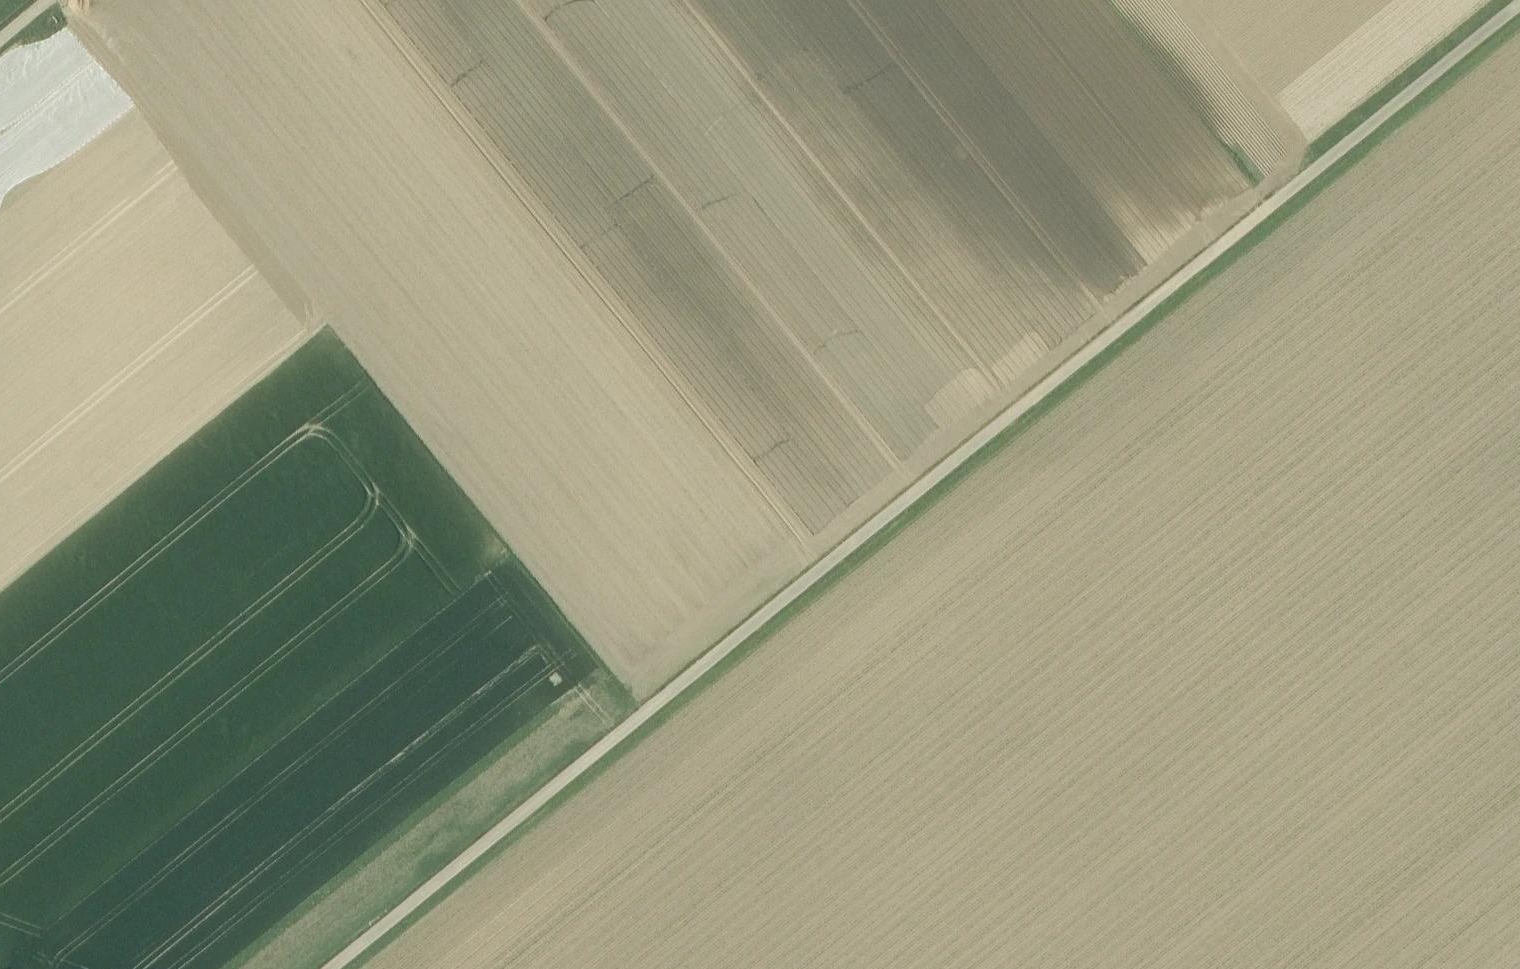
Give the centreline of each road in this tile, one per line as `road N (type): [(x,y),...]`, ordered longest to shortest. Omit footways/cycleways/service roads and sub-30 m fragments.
road 1 (track): [(328,968),(1519,3)]

